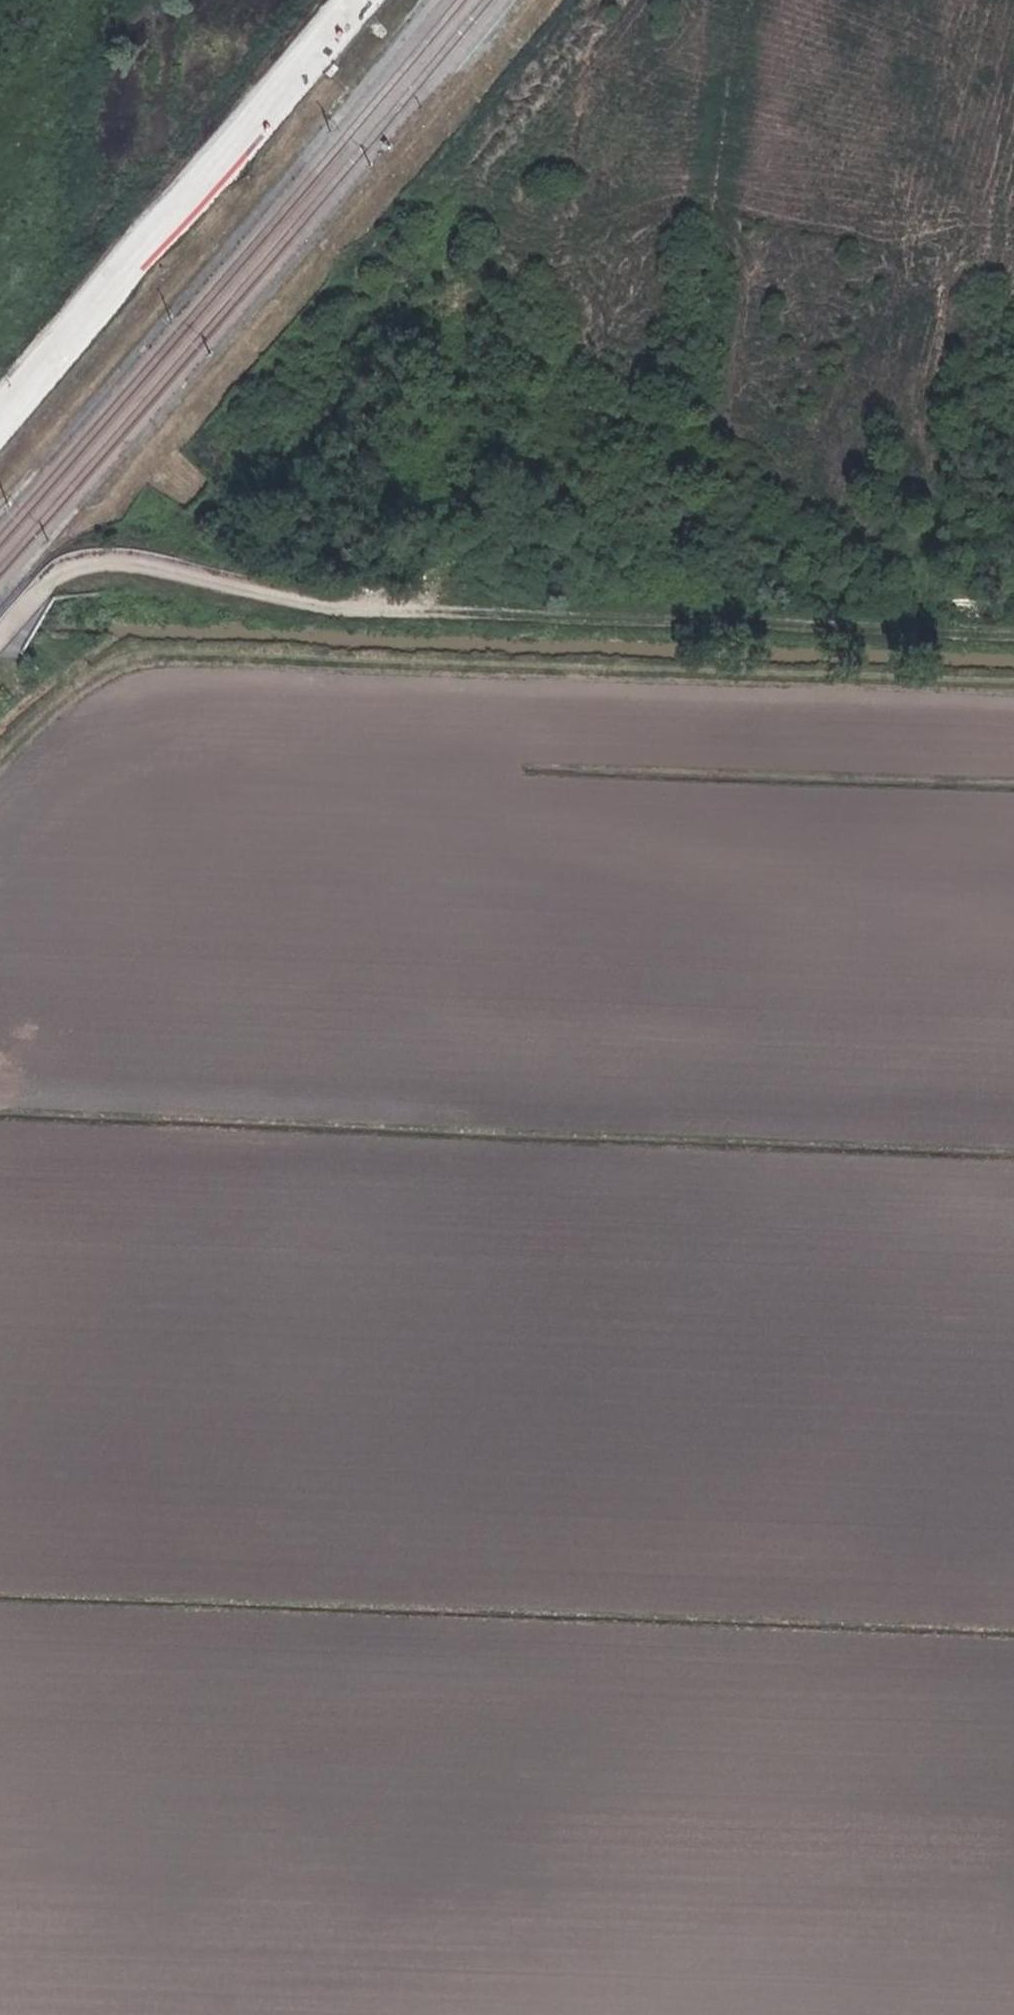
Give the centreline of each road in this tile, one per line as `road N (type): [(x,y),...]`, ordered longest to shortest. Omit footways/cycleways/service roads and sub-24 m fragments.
road 1 (track): [(0,636),(67,567),(110,560),(335,604),(441,611)]

